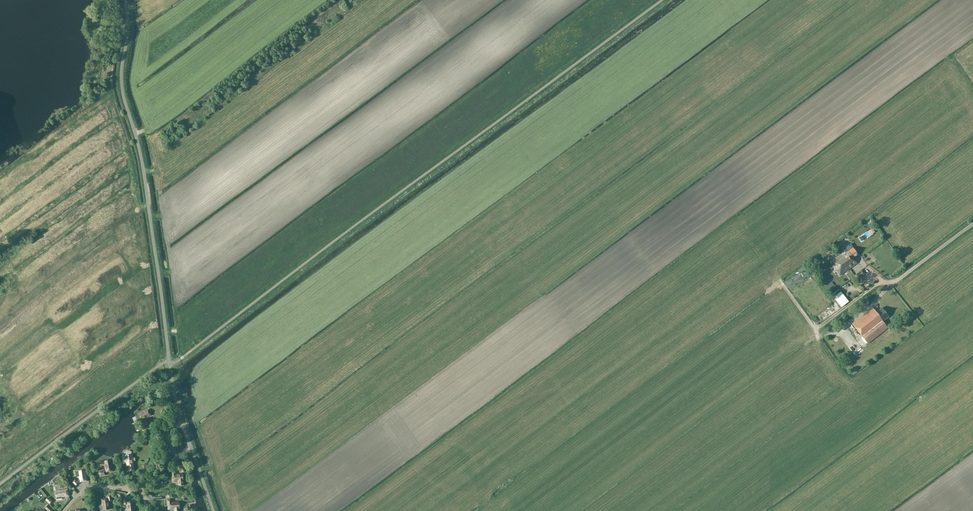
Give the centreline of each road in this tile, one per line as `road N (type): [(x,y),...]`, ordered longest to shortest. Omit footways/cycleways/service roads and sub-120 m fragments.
road 1 (unclassified): [(191,448),(173,389),(142,163),(122,89),(125,0)]

